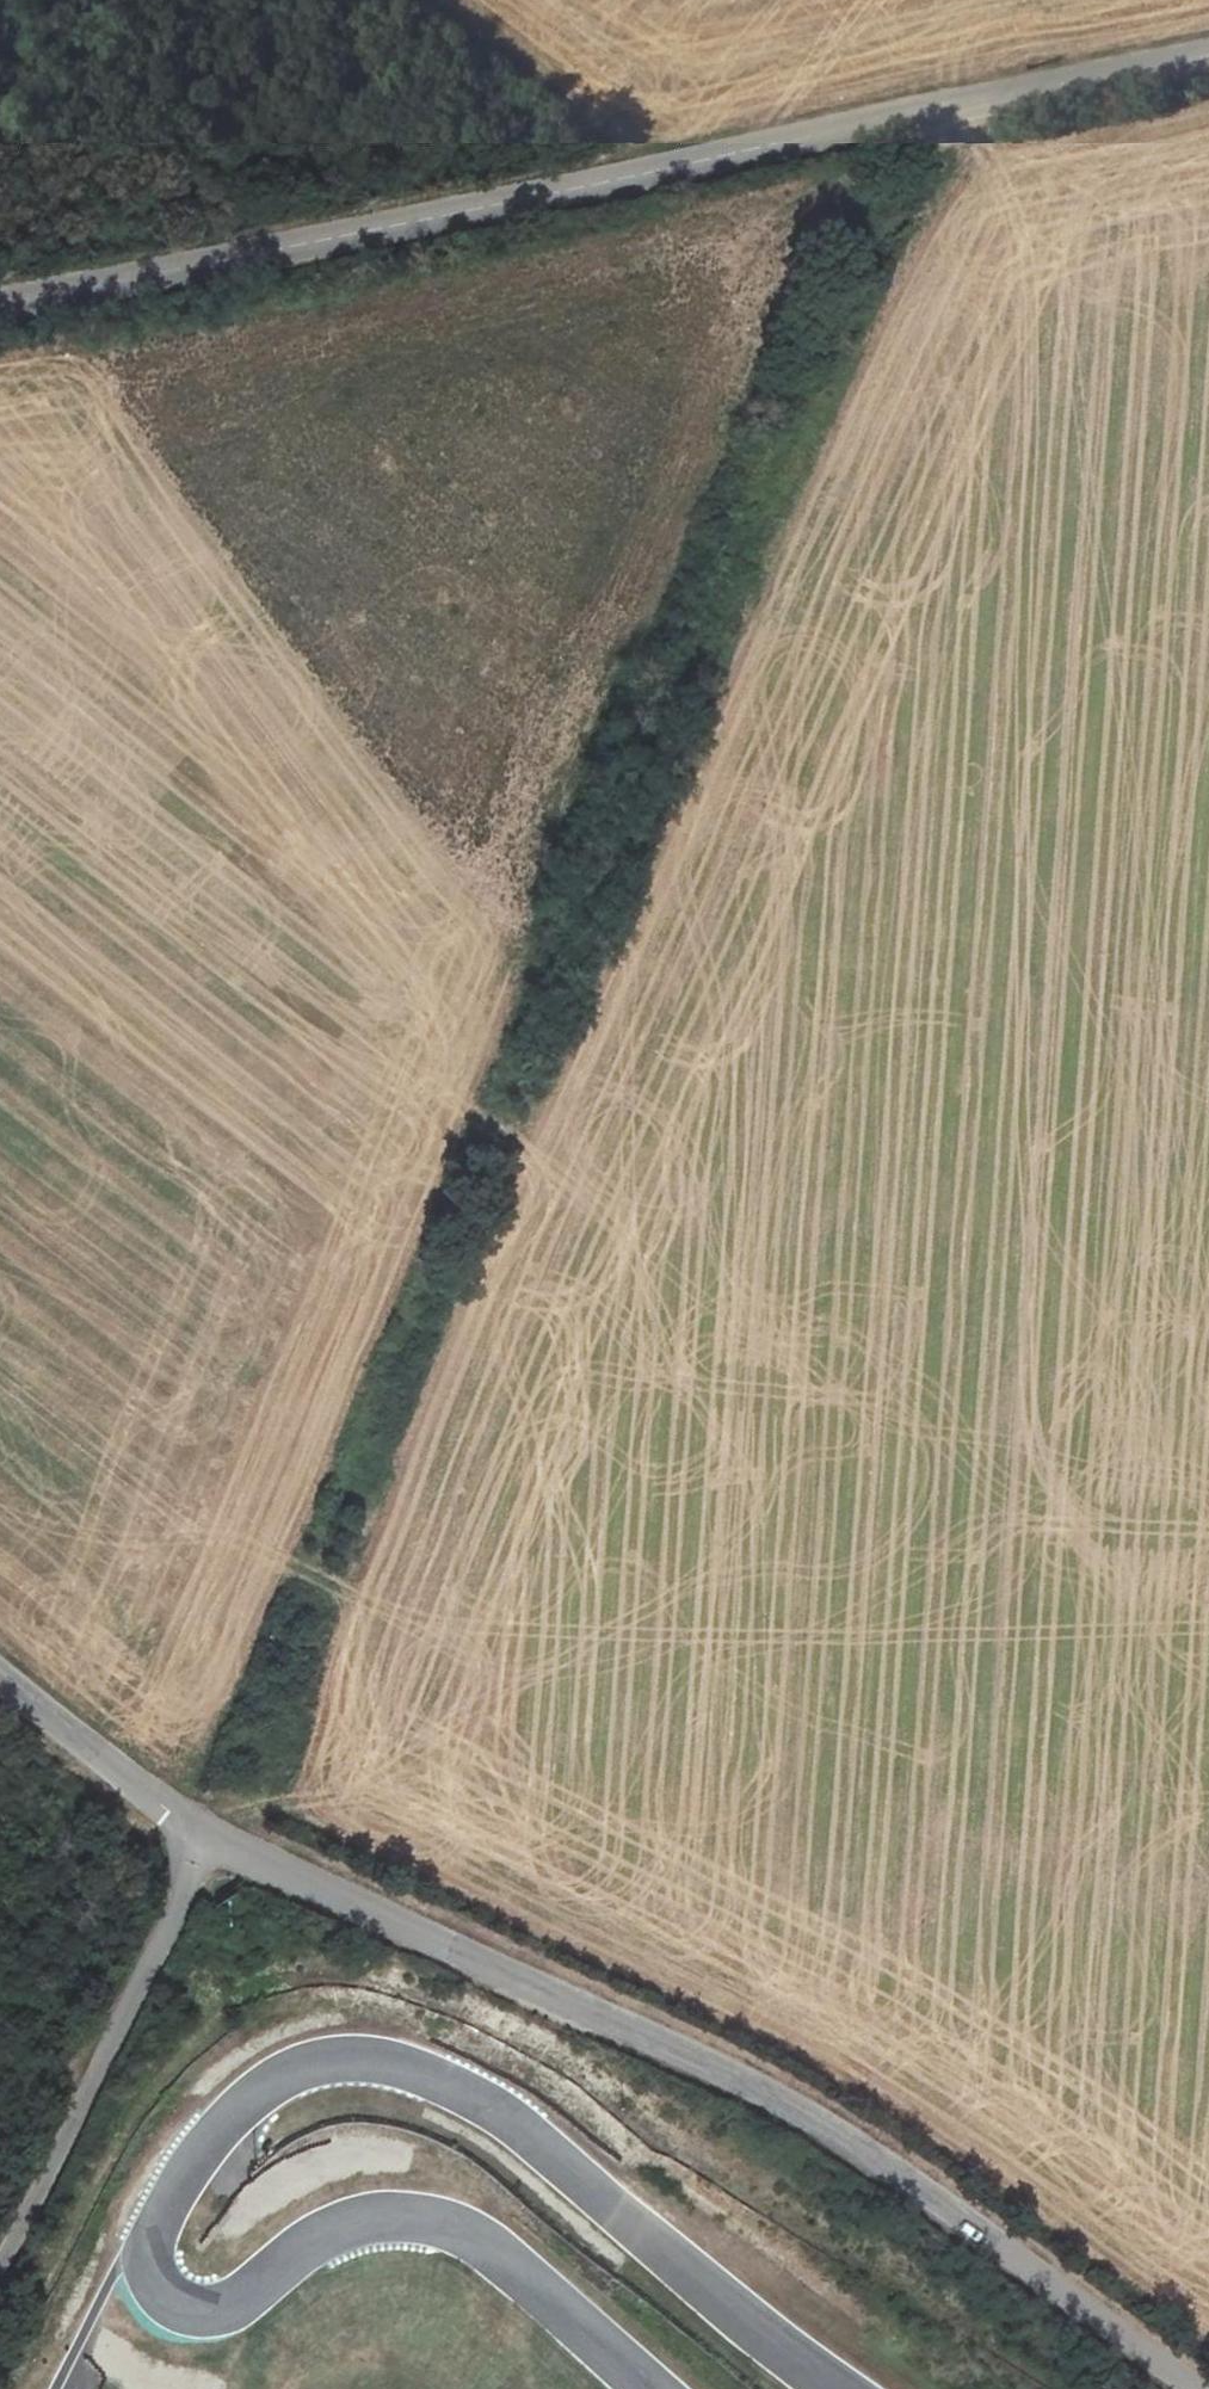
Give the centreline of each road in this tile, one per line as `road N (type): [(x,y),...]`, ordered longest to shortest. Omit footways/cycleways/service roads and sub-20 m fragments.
road 1 (unclassified): [(0,1685),(209,1844),(765,2086),(981,2223),(1193,2388)]
road 2 (unclassified): [(0,311),(1208,63)]

